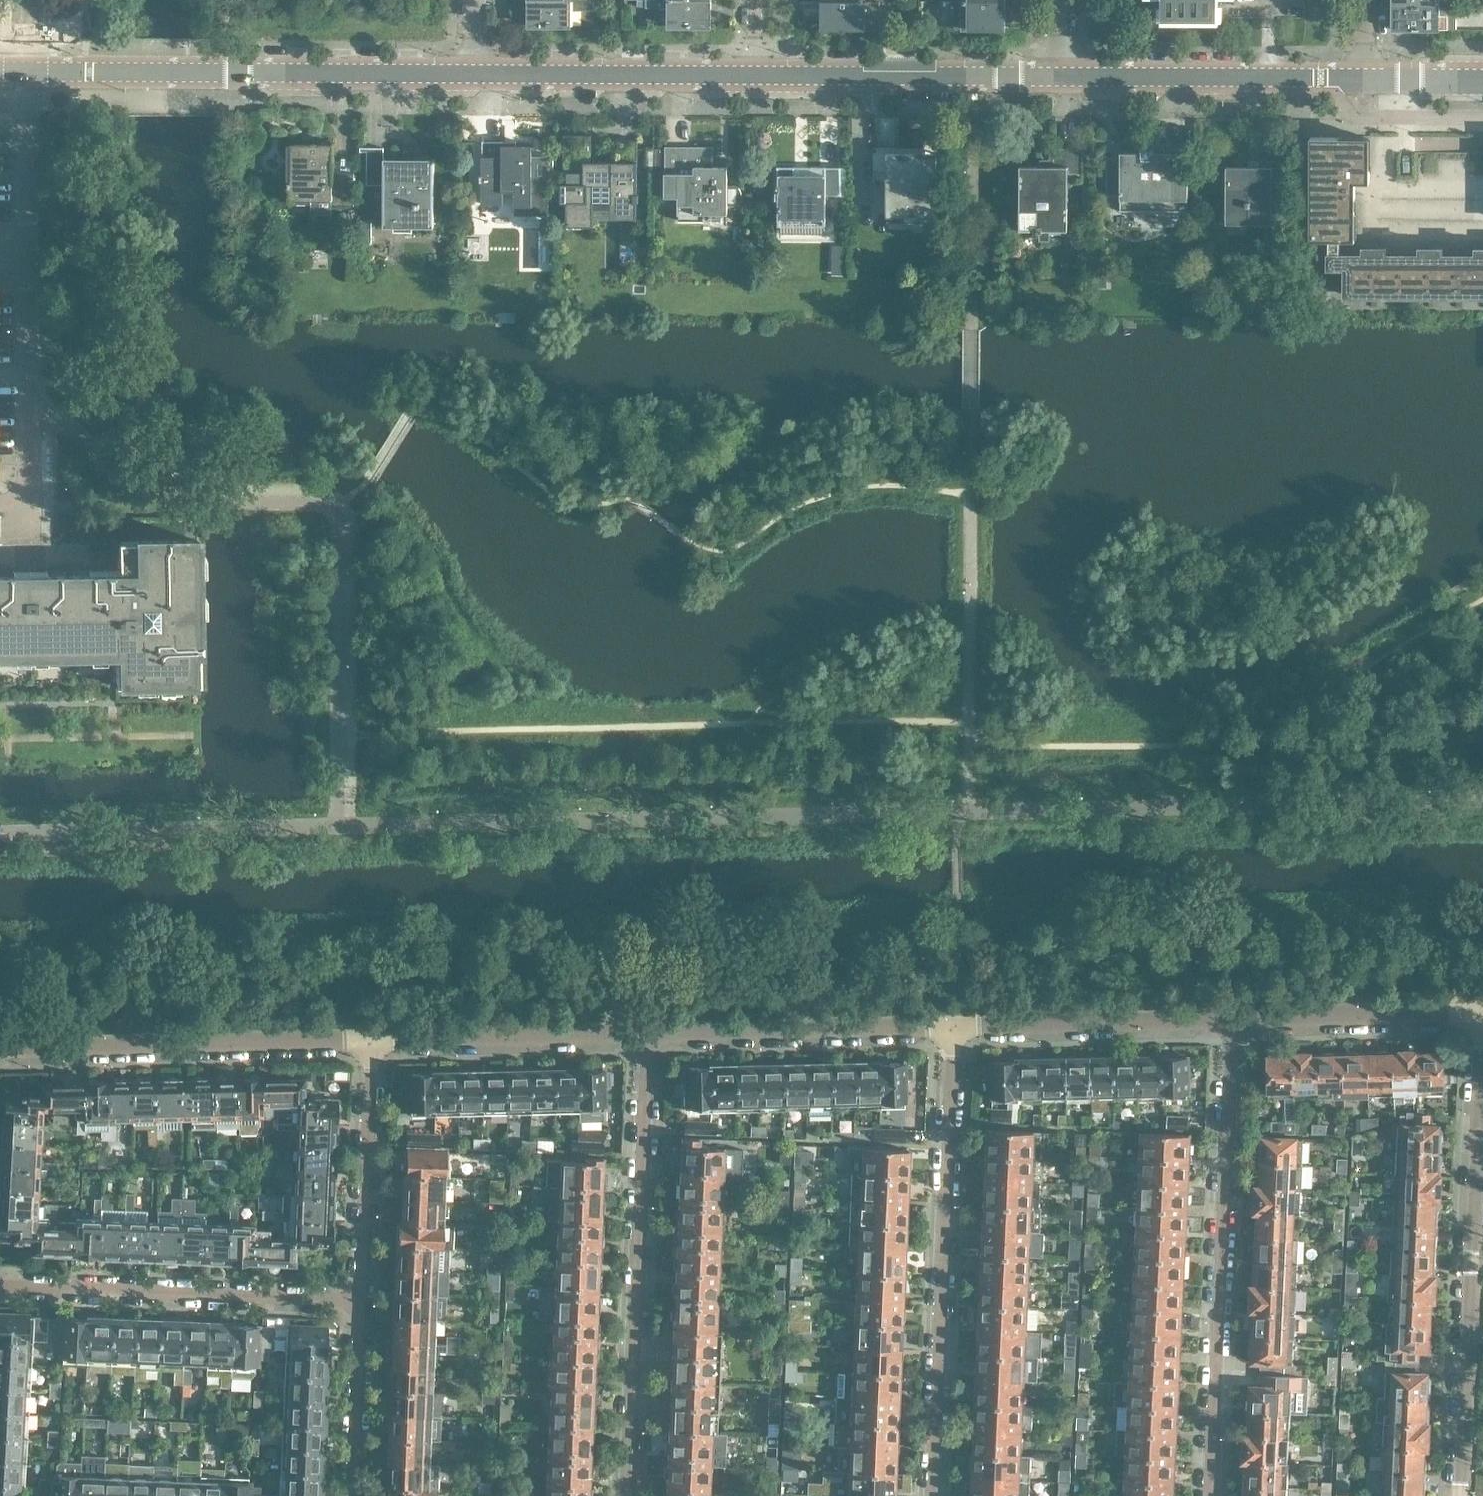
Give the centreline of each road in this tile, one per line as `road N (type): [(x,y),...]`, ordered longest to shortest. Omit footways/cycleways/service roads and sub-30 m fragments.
road 1 (residential): [(1211,1495),(1229,1017)]
road 2 (residential): [(957,1024),(938,1495)]
road 3 (residential): [(629,1495),(652,1032)]
road 4 (residential): [(1462,1495),(1482,1108)]
road 5 (residential): [(0,1048),(374,1039)]
road 6 (residential): [(0,1284),(360,1299)]
road 7 (tertiary): [(757,76),(1063,77)]
road 8 (tertiary): [(1063,77),(1369,77)]
road 9 (residential): [(652,1032),(957,1024)]
road 10 (tertiary): [(188,74),(475,75)]
road 11 (tertiary): [(475,75),(757,76)]
road 12 (residential): [(374,1039),(652,1032)]
road 13 (residential): [(957,1024),(1229,1017)]
road 14 (residential): [(0,506),(22,500),(29,480),(28,253)]
road 15 (residential): [(374,1039),(360,1299)]
road 16 (residential): [(1229,1017),(1482,1011)]
road 17 (residential): [(360,1299),(354,1495)]
road 18 (residential): [(28,253),(26,71)]
road 19 (tertiary): [(188,74),(26,71)]

